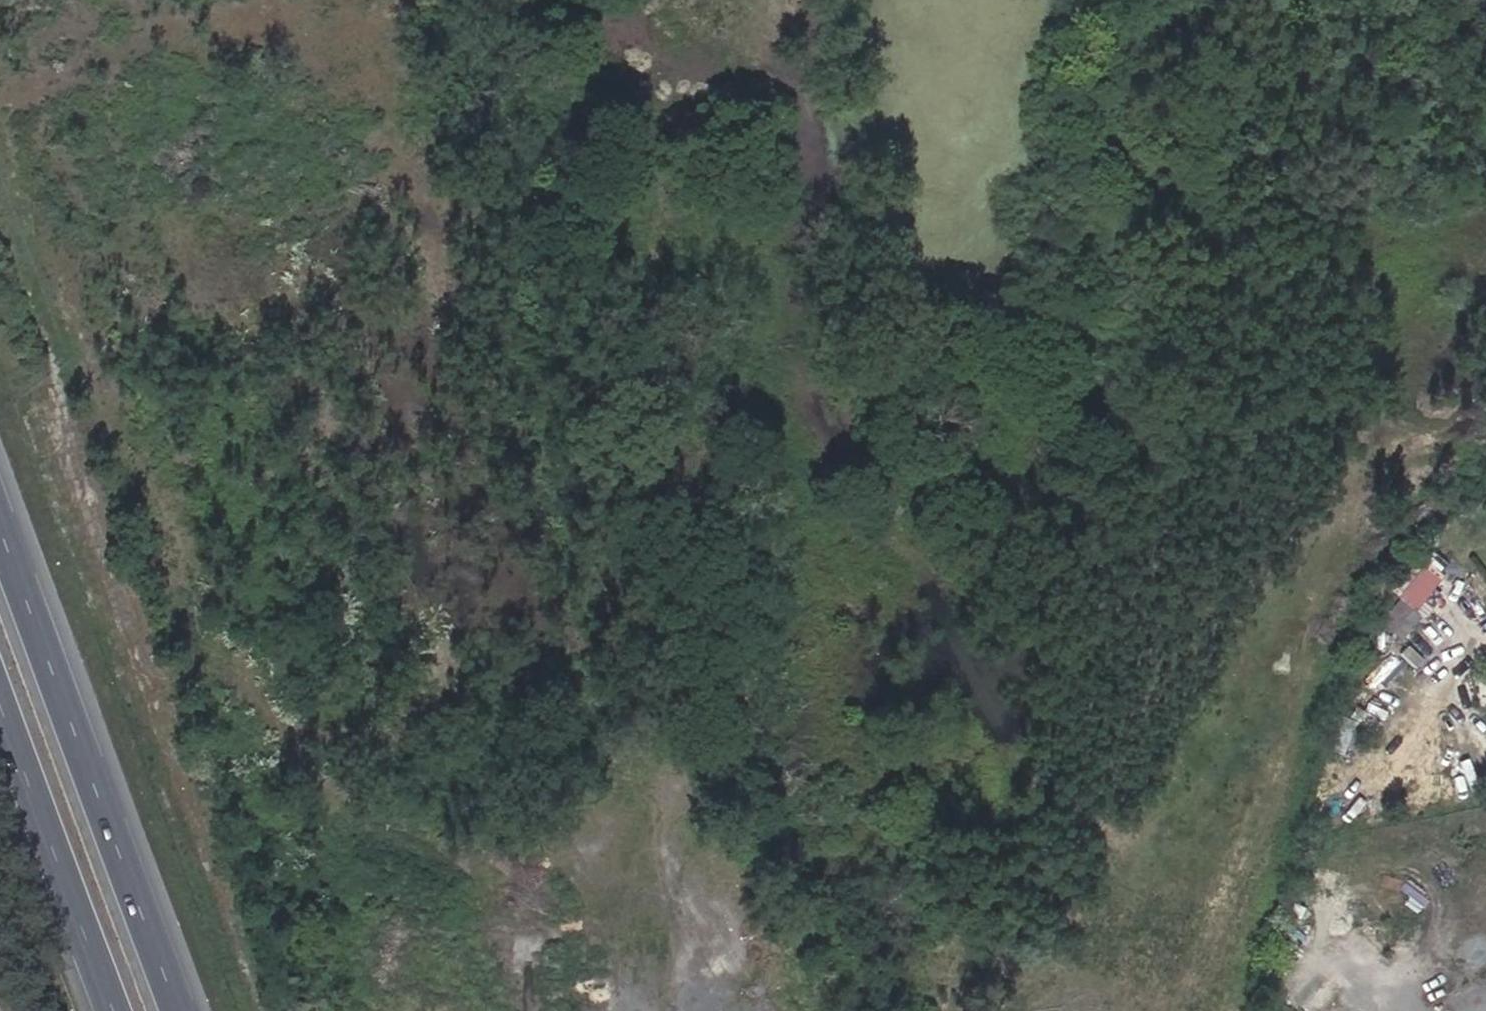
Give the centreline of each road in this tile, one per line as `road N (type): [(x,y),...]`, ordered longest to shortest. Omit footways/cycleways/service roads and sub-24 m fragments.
road 1 (motorway): [(184,1010),(0,500)]
road 2 (motorway): [(0,692),(115,1010)]

